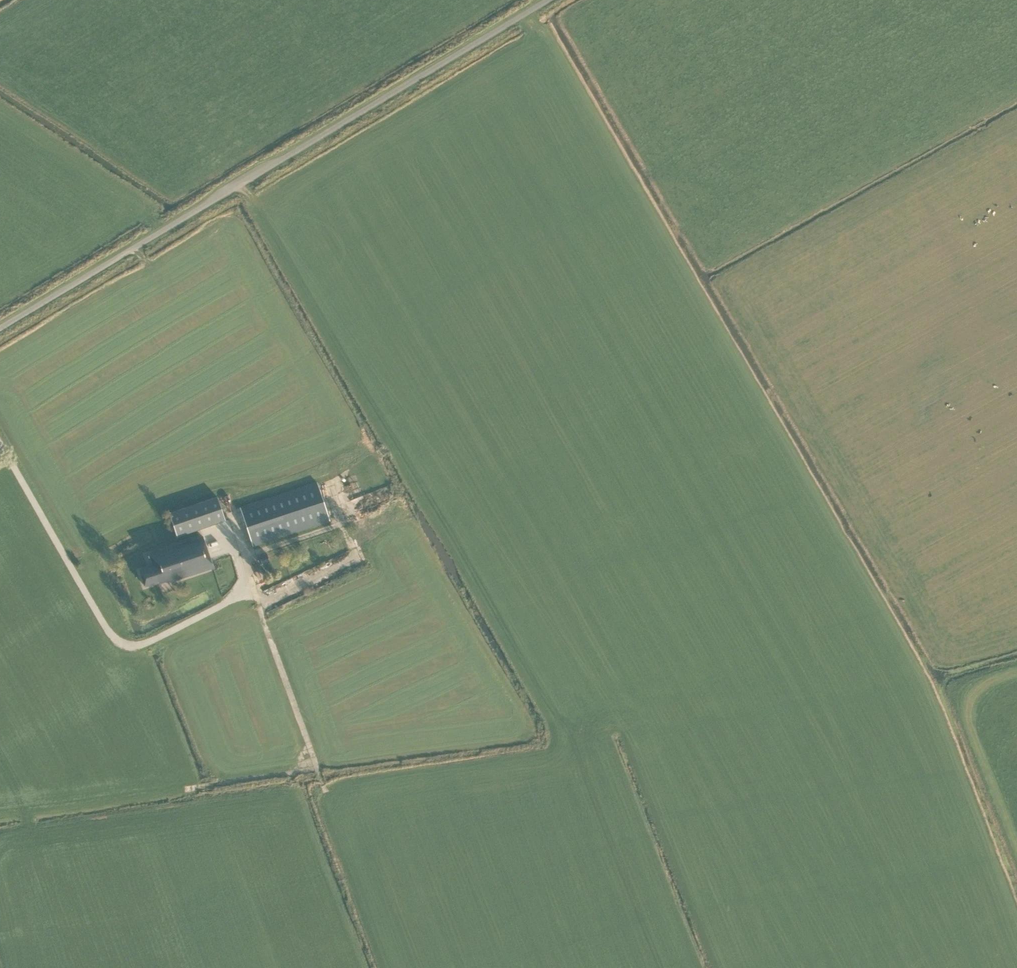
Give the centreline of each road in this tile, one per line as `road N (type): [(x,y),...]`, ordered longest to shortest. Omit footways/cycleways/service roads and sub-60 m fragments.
road 1 (unclassified): [(0,329),(549,0)]
road 2 (track): [(241,583),(251,585),(324,791)]
road 3 (track): [(314,760),(291,772),(186,789)]

